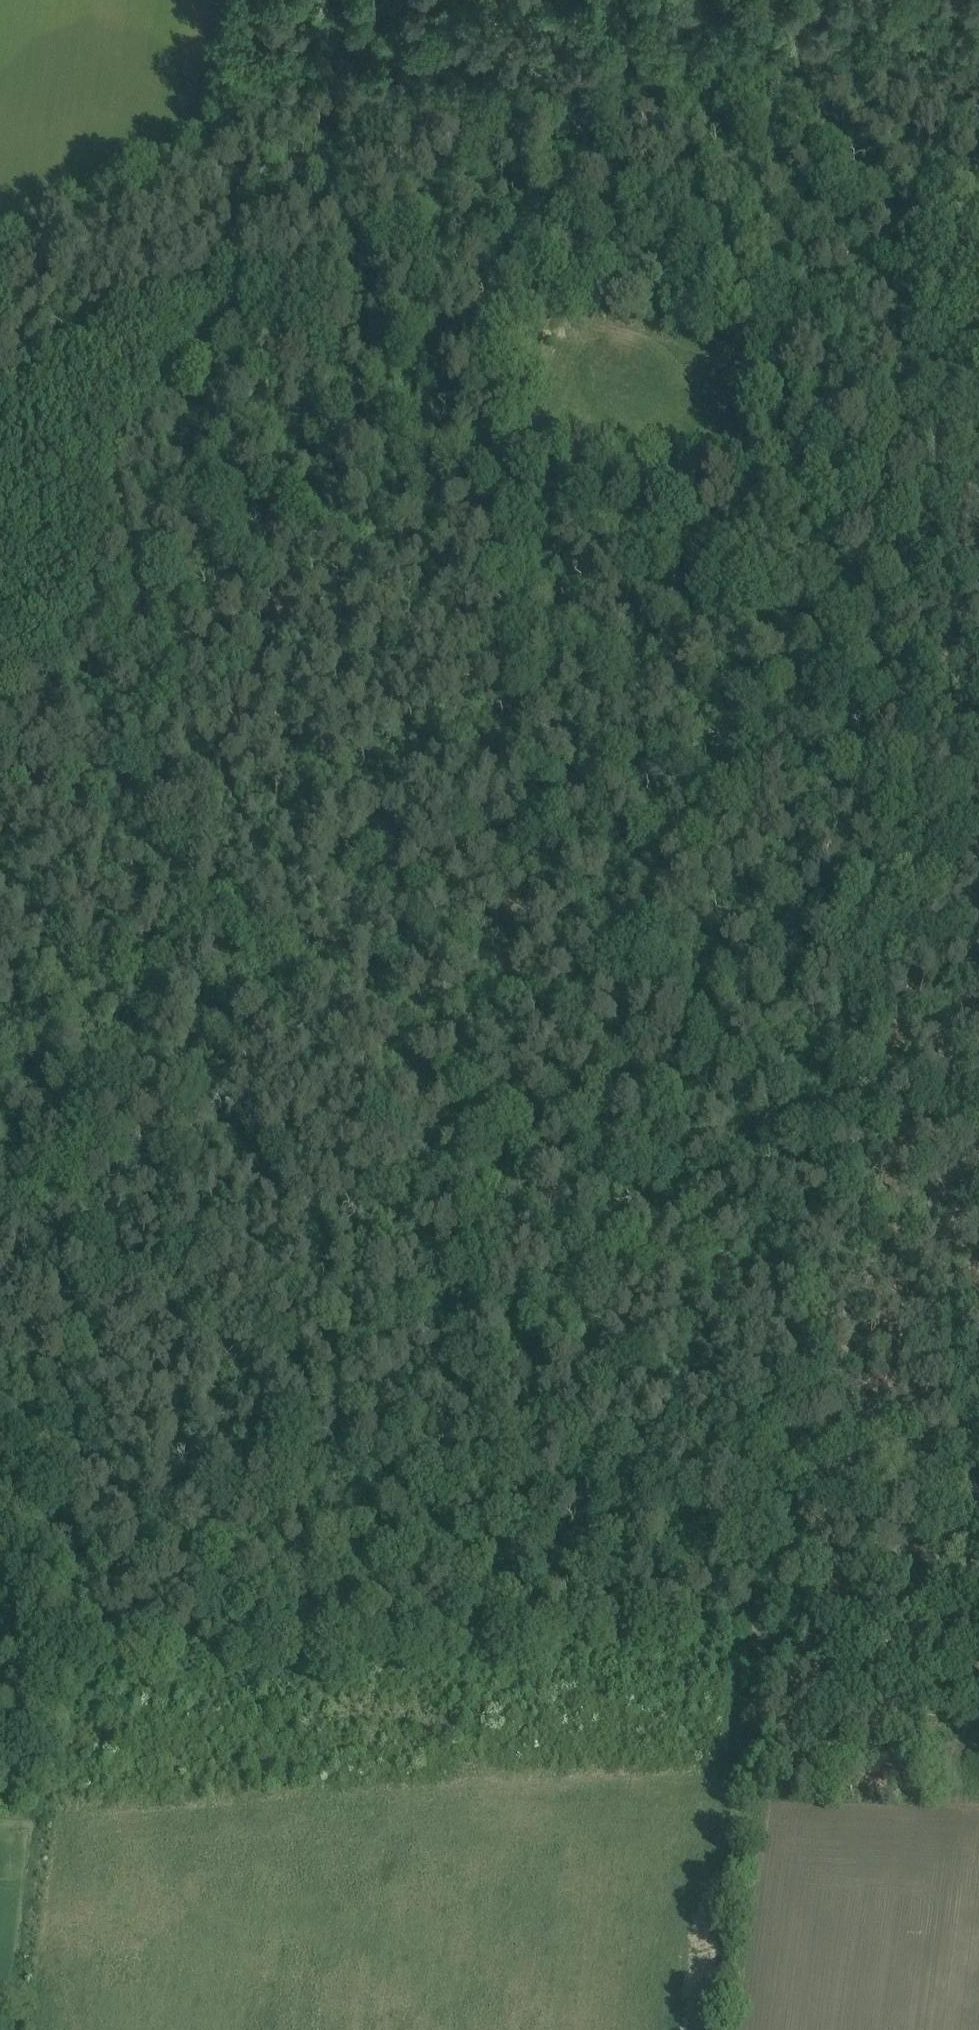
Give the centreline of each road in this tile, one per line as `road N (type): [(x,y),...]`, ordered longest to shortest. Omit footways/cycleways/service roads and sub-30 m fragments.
road 1 (track): [(978,121),(801,1488),(770,1618)]
road 2 (track): [(770,1618),(225,1630),(114,1623),(0,1603)]
road 3 (track): [(877,1722),(828,1744),(762,1751),(776,1656),(770,1618)]

